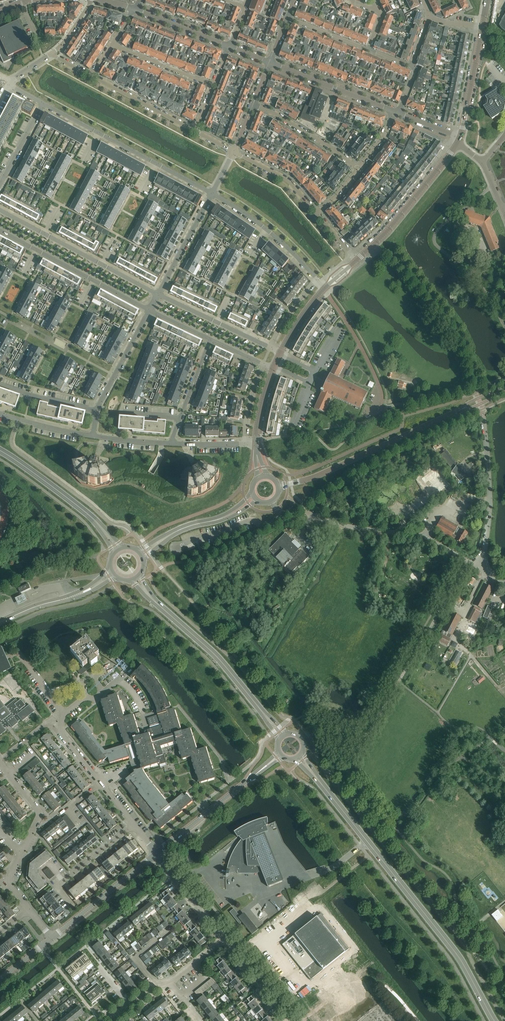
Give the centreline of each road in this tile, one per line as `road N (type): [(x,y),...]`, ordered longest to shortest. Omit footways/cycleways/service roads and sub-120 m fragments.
road 1 (secondary): [(495,1020),(461,959),(320,781)]
road 2 (unclassified): [(278,486),(447,416)]
road 3 (unclassified): [(479,566),(421,537),(310,513)]
road 4 (residential): [(155,854),(280,755)]
road 5 (residential): [(402,415),(381,410),(367,359),(324,289)]
road 6 (tertiary): [(357,260),(458,143)]
road 7 (secondary): [(261,711),(217,656),(155,601)]
road 8 (unclassified): [(479,566),(490,499),(483,415)]
road 9 (residential): [(133,825),(62,737),(63,713)]
road 10 (residential): [(54,938),(155,854)]
road 11 (unclassified): [(392,111),(270,63)]
road 12 (residential): [(73,906),(57,887),(133,825)]
road 13 (residential): [(254,105),(358,169)]

